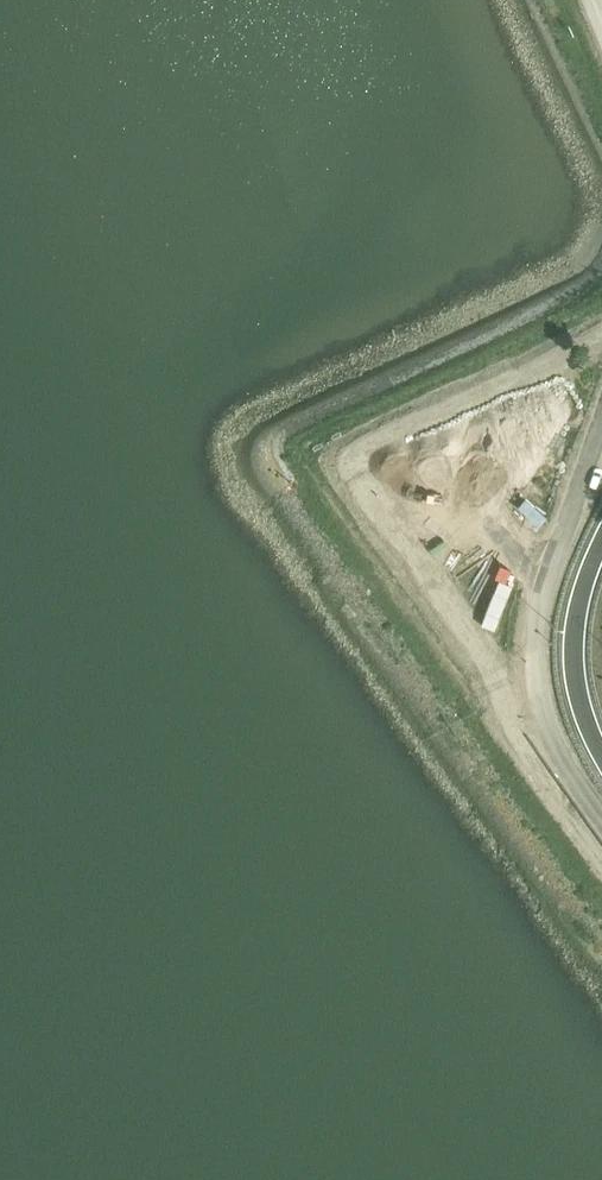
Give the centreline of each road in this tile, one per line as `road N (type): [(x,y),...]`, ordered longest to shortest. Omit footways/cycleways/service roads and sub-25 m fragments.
road 1 (unclassified): [(601,824),(548,744),(533,672),(538,603),(601,423)]
road 2 (motorway): [(601,537),(588,564),(573,645),(577,694),(601,754)]

